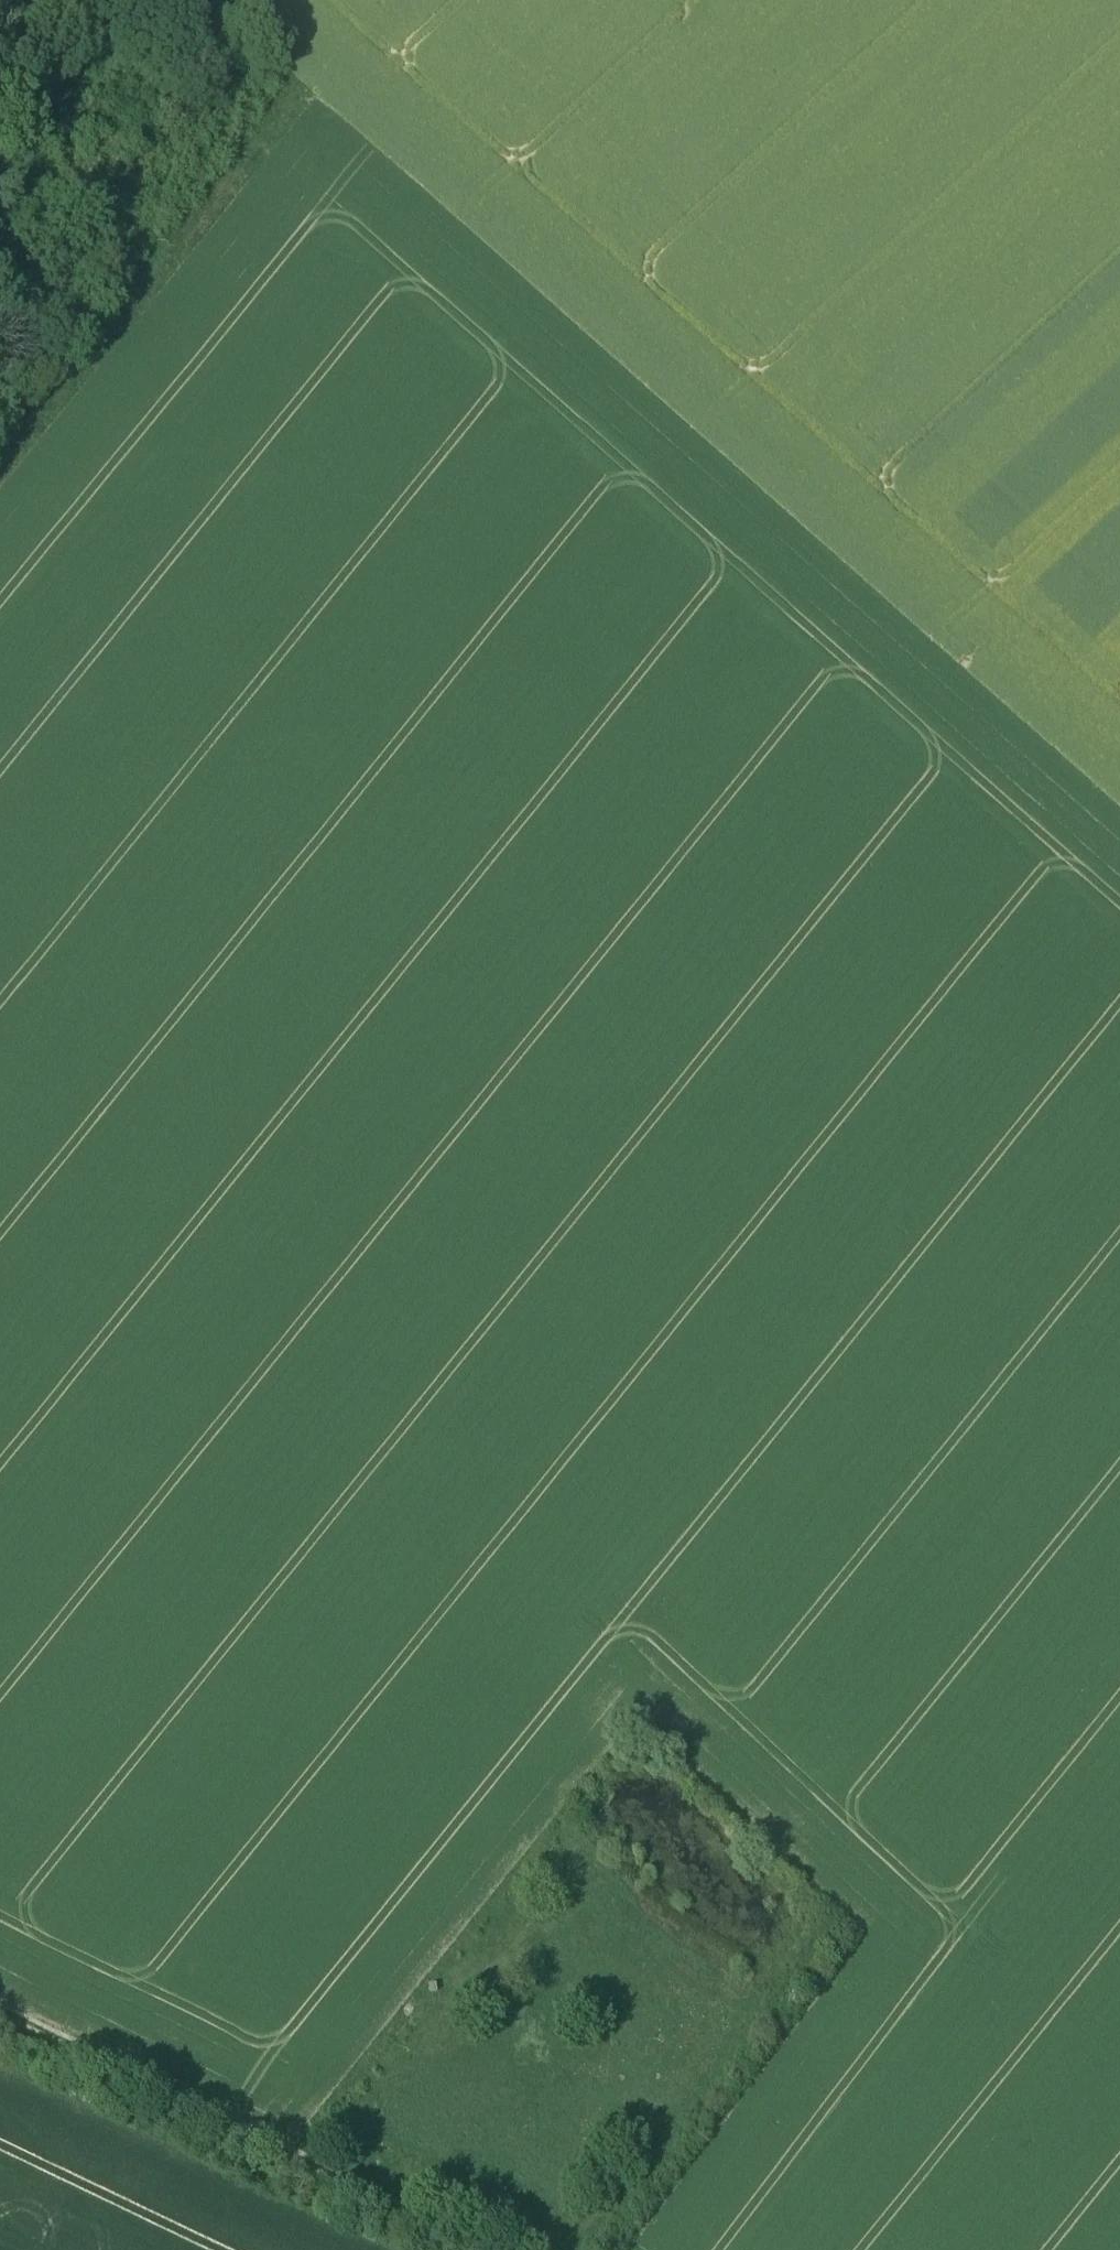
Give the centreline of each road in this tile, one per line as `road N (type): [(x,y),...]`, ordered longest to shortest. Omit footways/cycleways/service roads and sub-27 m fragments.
road 1 (track): [(472,2249),(0,2021)]

